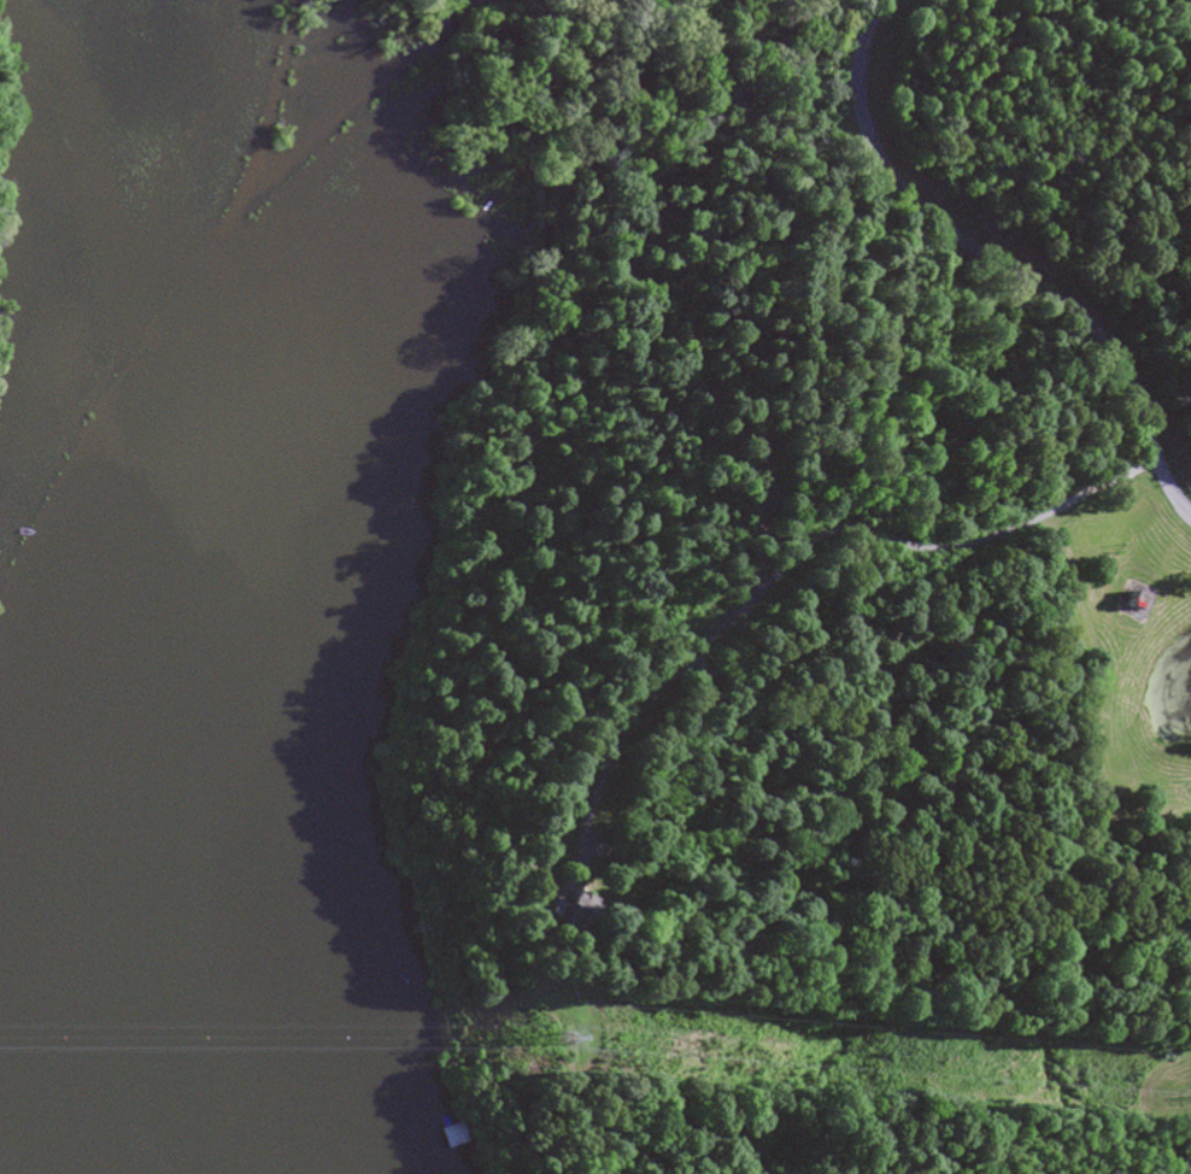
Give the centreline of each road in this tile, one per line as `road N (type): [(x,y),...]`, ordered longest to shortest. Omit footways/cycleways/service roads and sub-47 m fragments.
road 1 (track): [(475,0),(401,54),(206,250)]

